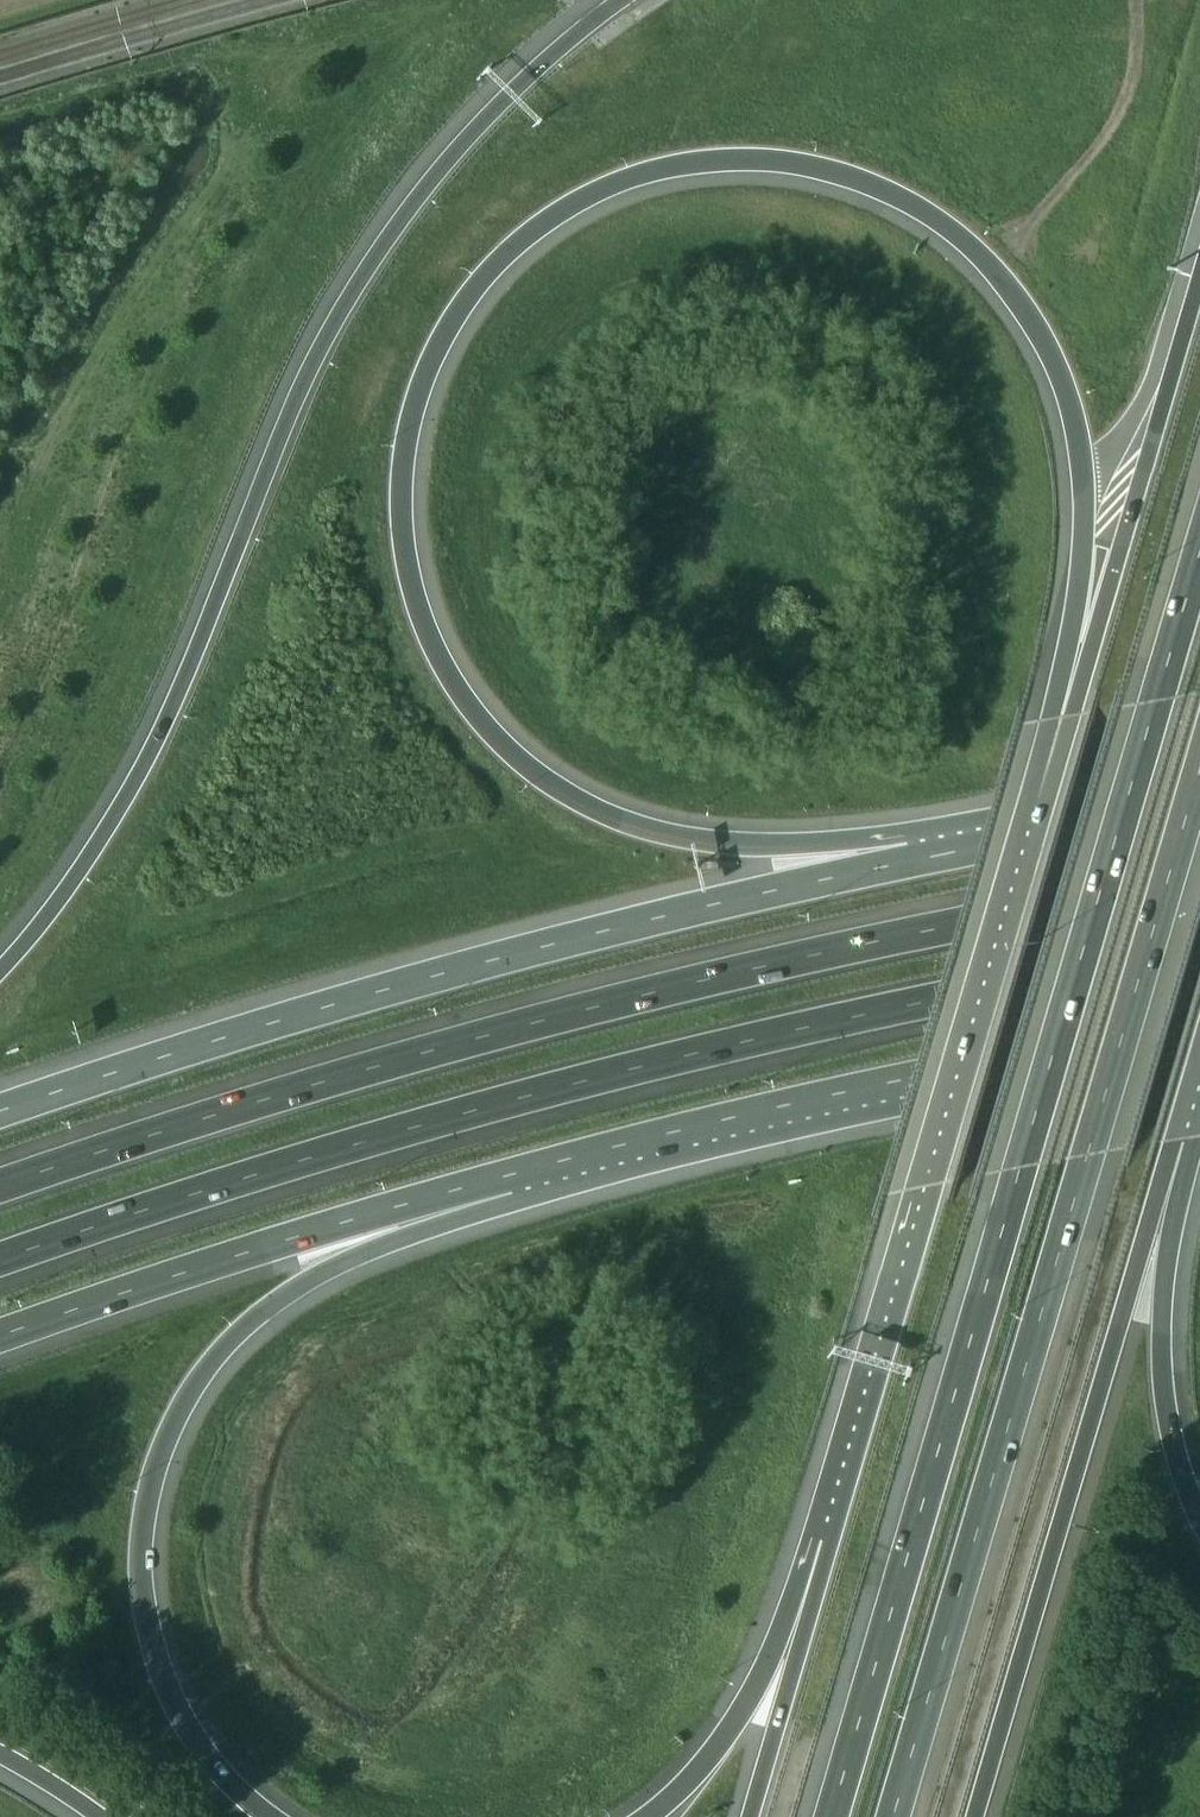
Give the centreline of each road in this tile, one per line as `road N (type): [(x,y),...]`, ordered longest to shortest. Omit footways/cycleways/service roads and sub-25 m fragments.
road 1 (motorway): [(911,863),(701,839),(612,817),(506,749),(461,694),(416,592),(405,550),(404,468),(434,352),(506,253),(585,196),(637,175),(744,160),(854,179),(964,240),(1044,341),(1082,454),(1084,557),(1061,719)]
road 2 (motorway): [(1199,555),(831,1816)]
road 3 (motorway): [(1199,883),(779,963),(407,1058),(0,1191)]
road 4 (motorway): [(0,1262),(384,1136),(591,1081),(1030,982),(1199,954)]
road 5 (motorway): [(627,0),(496,106),(392,231),(330,327),(286,424),(167,726),(64,897),(0,971)]
road 6 (motorway): [(896,1816),(1199,774)]
road 7 (motorway): [(911,863),(467,969),(0,1112)]
road 8 (motorway): [(1061,719),(802,1606)]
road 9 (motorway): [(272,1816),(216,1766),(166,1683),(142,1571),(151,1479),(185,1398),(243,1328),(307,1281),(507,1176)]
road 10 (motorway): [(507,1176),(900,1083),(1199,1027)]
road 11 (motorway): [(975,1816),(1131,1287),(1178,1159)]
road 12 (motorway): [(0,1337),(507,1176)]
road 13 (motorway): [(1199,279),(1115,568),(1061,719)]
road 14 (motorway): [(1199,1510),(1173,1437),(1161,1339),(1178,1159)]
road 15 (track): [(992,265),(1117,114),(1134,62),(1136,0)]
road 16 (motorway): [(1199,808),(911,863)]
road 17 (motorway): [(802,1606),(739,1717),(687,1784),(647,1816)]
road 18 (motorway): [(802,1606),(750,1816)]
road 19 (motorway): [(0,1749),(43,1770),(104,1816)]

